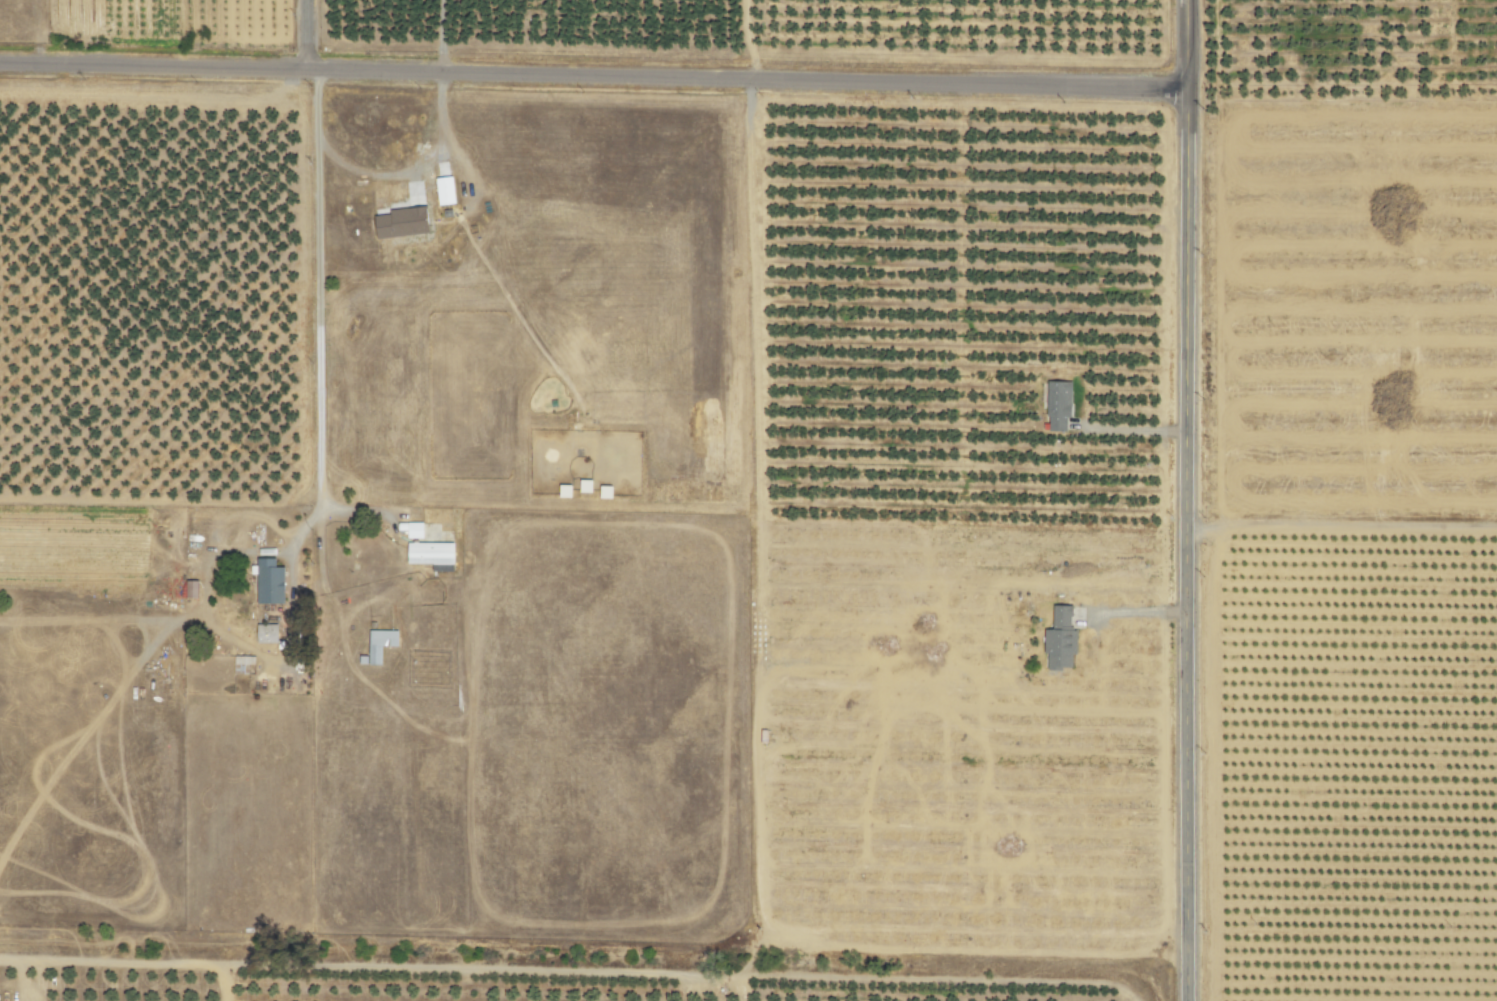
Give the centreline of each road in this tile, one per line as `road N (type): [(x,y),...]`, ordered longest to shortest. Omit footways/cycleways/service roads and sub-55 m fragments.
road 1 (tertiary): [(1185,92),(0,64)]
road 2 (tertiary): [(1185,1000),(1185,92)]
road 3 (track): [(748,80),(758,483),(753,734),(763,933),(740,976)]
road 4 (track): [(740,976),(0,961)]
road 5 (track): [(763,933),(860,950),(1130,956)]
road 6 (track): [(299,71),(268,98),(245,104),(0,96)]

